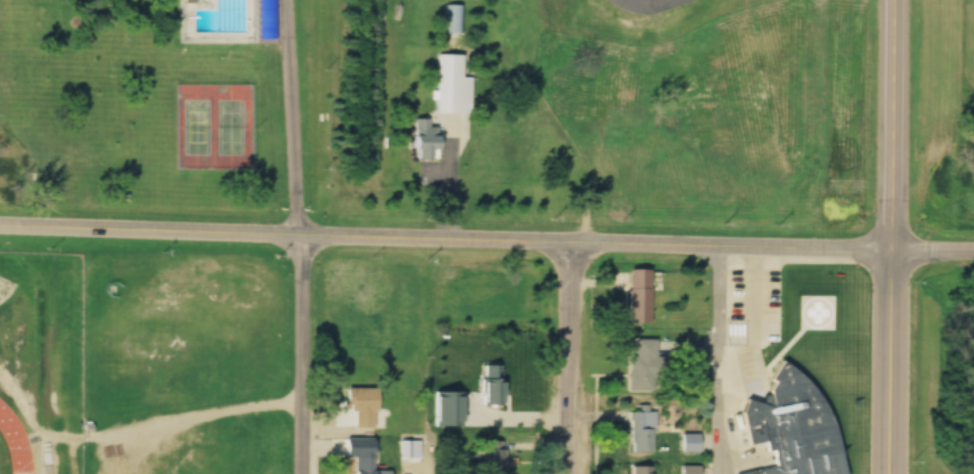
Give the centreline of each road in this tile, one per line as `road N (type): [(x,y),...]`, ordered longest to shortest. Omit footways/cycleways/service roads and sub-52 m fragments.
road 1 (tertiary): [(886,256),(0,231)]
road 2 (residential): [(315,473),(308,198),(289,0)]
road 3 (primary): [(886,256),(890,0)]
road 4 (residential): [(572,473),(575,249)]
road 5 (primary): [(886,473),(886,256)]

